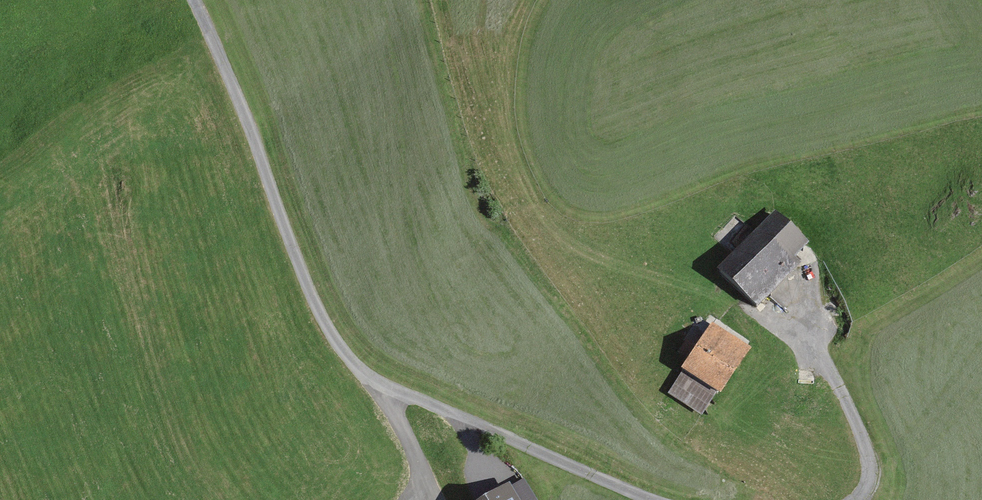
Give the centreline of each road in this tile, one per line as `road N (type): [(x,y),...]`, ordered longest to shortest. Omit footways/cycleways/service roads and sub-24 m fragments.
road 1 (unclassified): [(196,0),(326,324),(385,391)]
road 2 (unclassified): [(385,391),(656,499)]
road 3 (unclassified): [(858,499),(870,473),(867,454),(818,345)]
road 4 (unclassified): [(385,391),(439,499)]

